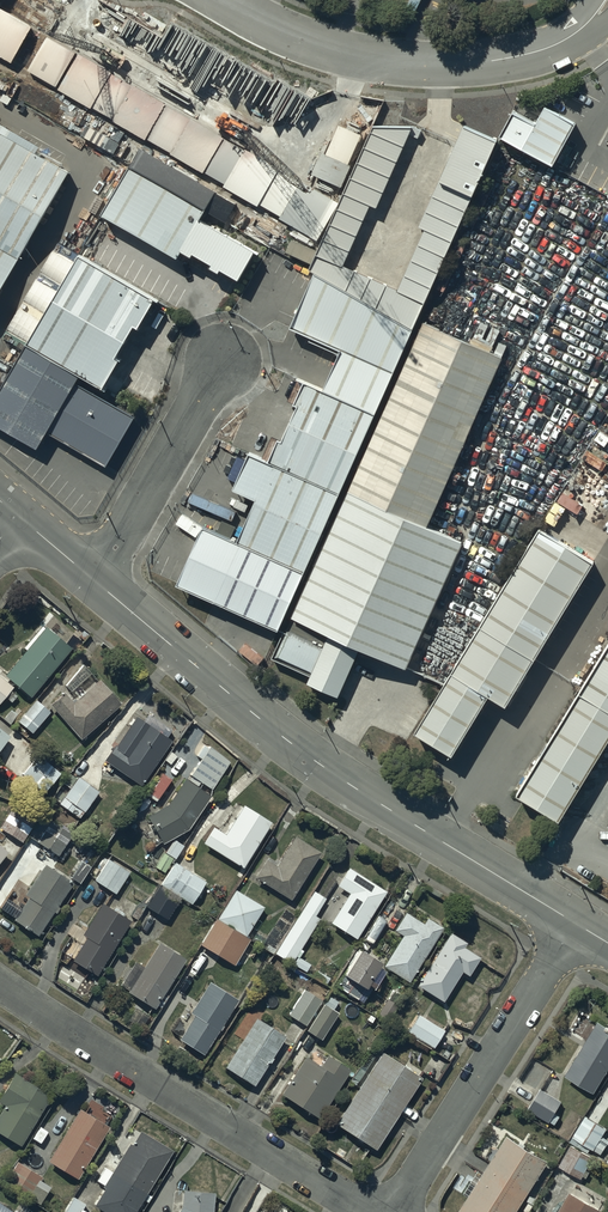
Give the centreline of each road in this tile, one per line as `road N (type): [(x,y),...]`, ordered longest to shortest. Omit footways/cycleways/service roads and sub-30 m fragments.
road 1 (tertiary): [(571,921),(292,744),(91,578)]
road 2 (residential): [(0,982),(366,1211)]
road 3 (residential): [(607,2),(583,32),(533,57),(473,71),(389,67),(318,50),(221,0)]
road 4 (residential): [(395,1211),(571,921)]
road 5 (residential): [(91,578),(222,366)]

